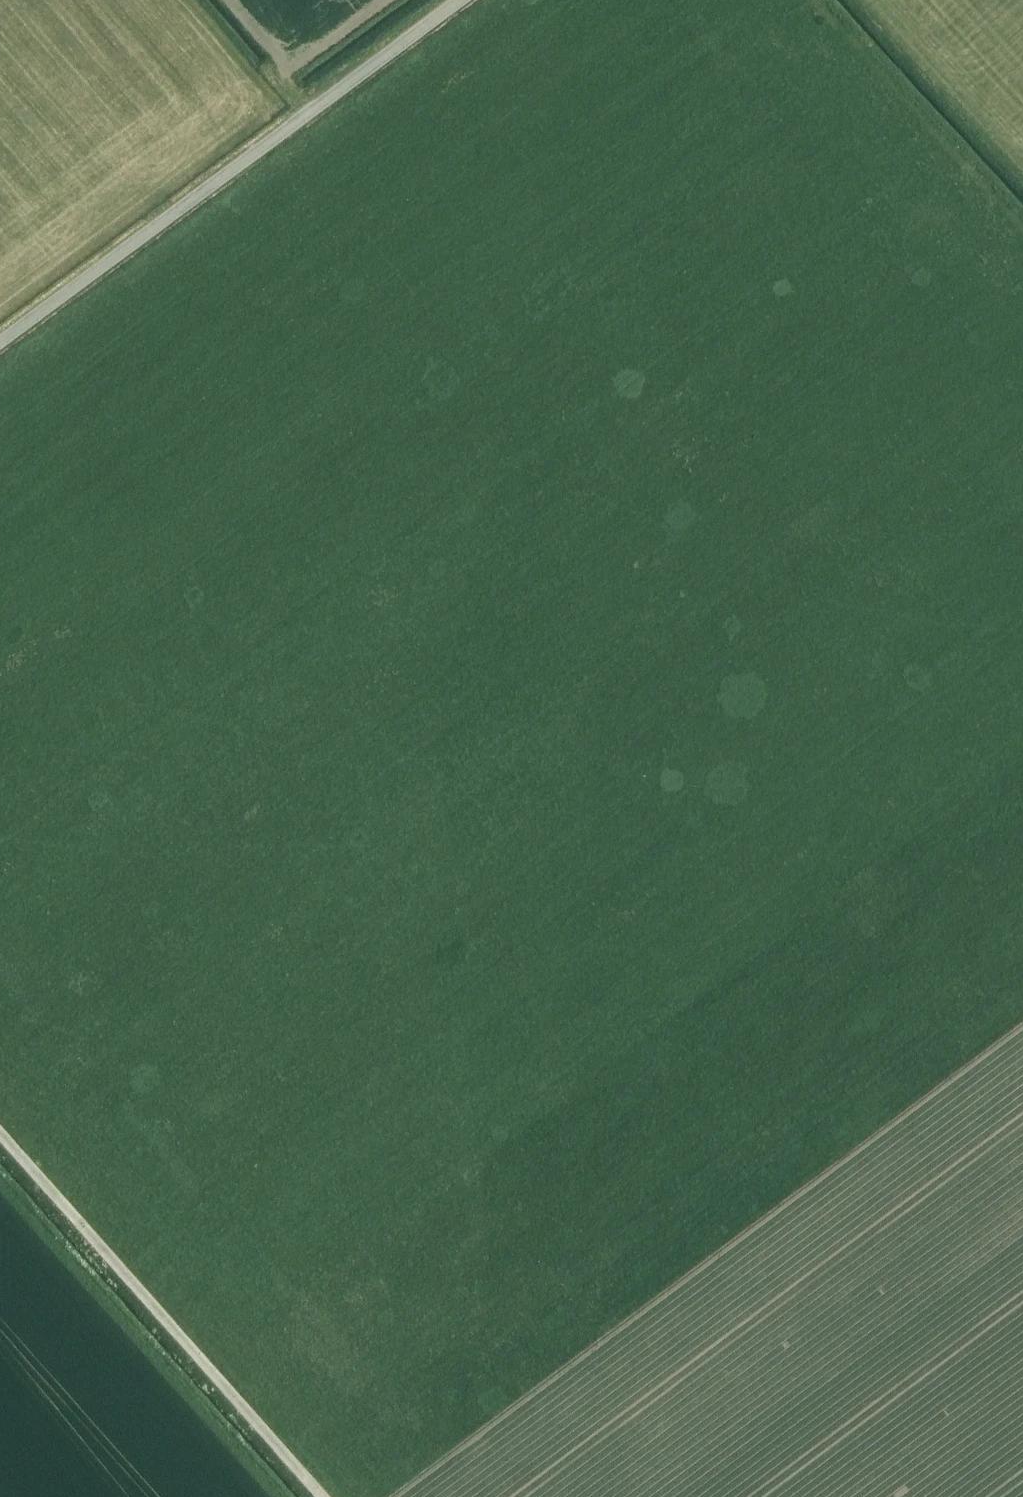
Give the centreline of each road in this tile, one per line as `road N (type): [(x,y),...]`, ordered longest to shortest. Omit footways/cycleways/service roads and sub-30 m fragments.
road 1 (unclassified): [(0,344),(464,0)]

